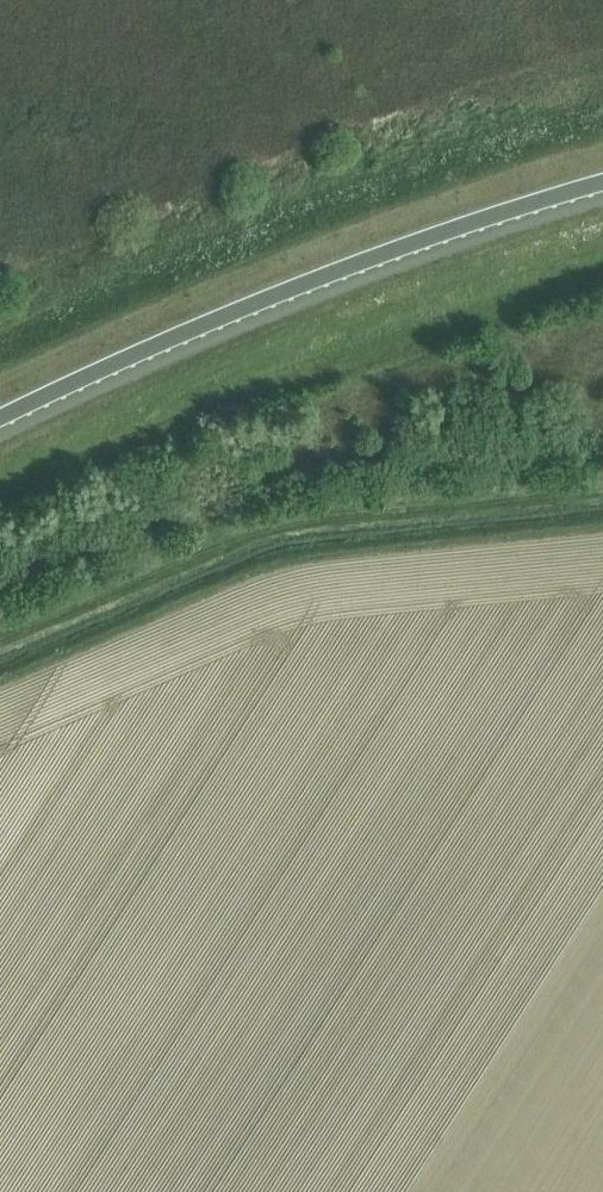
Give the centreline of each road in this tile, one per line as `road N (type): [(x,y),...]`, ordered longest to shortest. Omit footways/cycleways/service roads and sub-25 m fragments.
road 1 (motorway): [(0,433),(382,265),(602,197)]

